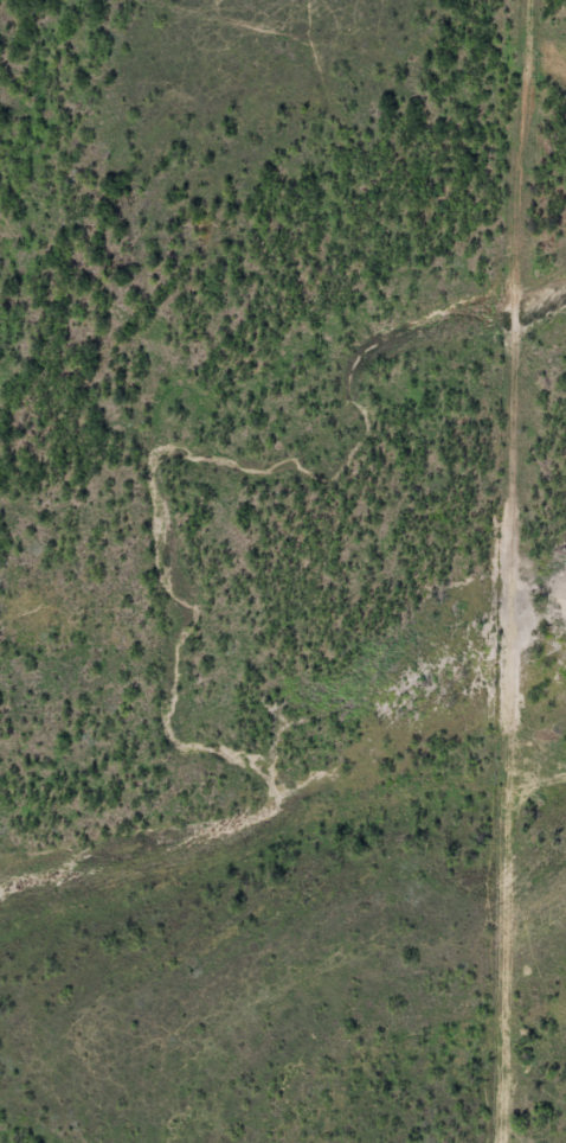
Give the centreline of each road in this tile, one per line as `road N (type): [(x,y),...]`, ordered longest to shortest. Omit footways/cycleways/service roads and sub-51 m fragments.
road 1 (residential): [(0,908),(462,764),(565,754)]

